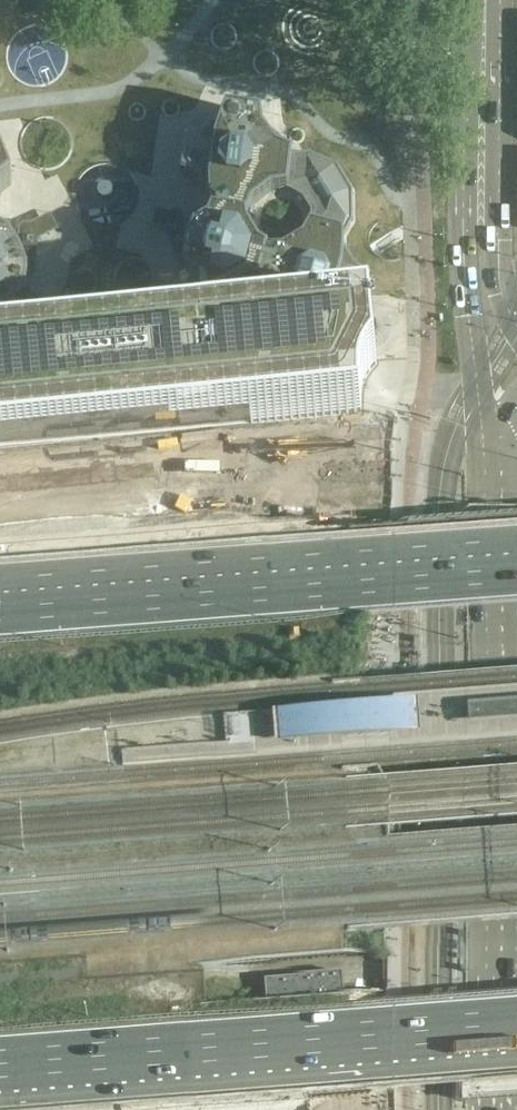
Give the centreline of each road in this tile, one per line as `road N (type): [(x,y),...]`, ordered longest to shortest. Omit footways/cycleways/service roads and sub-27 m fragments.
road 1 (secondary): [(483,474),(489,1109)]
road 2 (motorway): [(0,1070),(516,1029)]
road 3 (motorway): [(516,559),(0,600)]
road 4 (motorway): [(482,445),(414,435),(0,478)]
road 5 (secondary): [(479,146),(467,267),(482,445)]
road 6 (motorway): [(479,146),(502,291),(516,324)]
road 7 (secondary): [(484,0),(479,146)]

